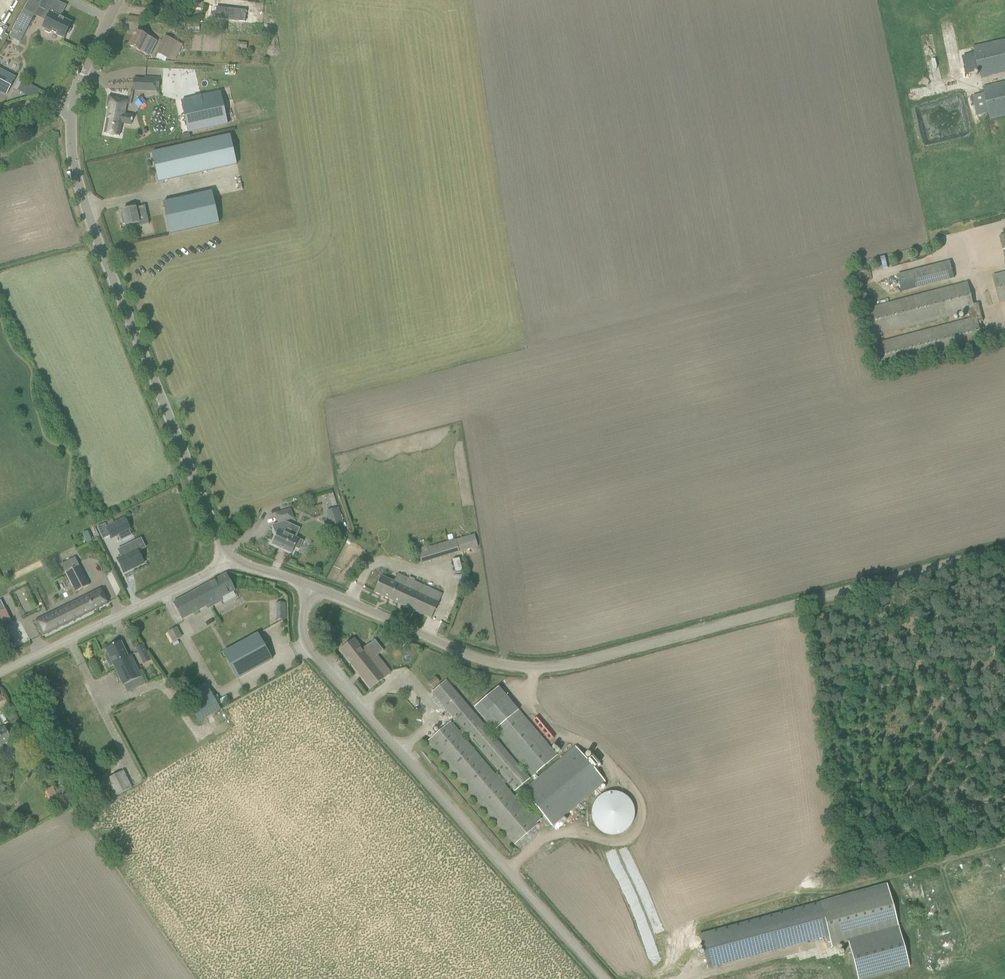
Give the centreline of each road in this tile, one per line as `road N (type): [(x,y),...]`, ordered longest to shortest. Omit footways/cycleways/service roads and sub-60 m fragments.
road 1 (unclassified): [(1004,552),(538,671),(466,658),(312,590)]
road 2 (unclassified): [(601,978),(318,662),(301,623),(312,590)]
road 3 (unclassified): [(225,559),(81,197),(70,104)]
road 4 (unclassified): [(0,676),(225,559)]

